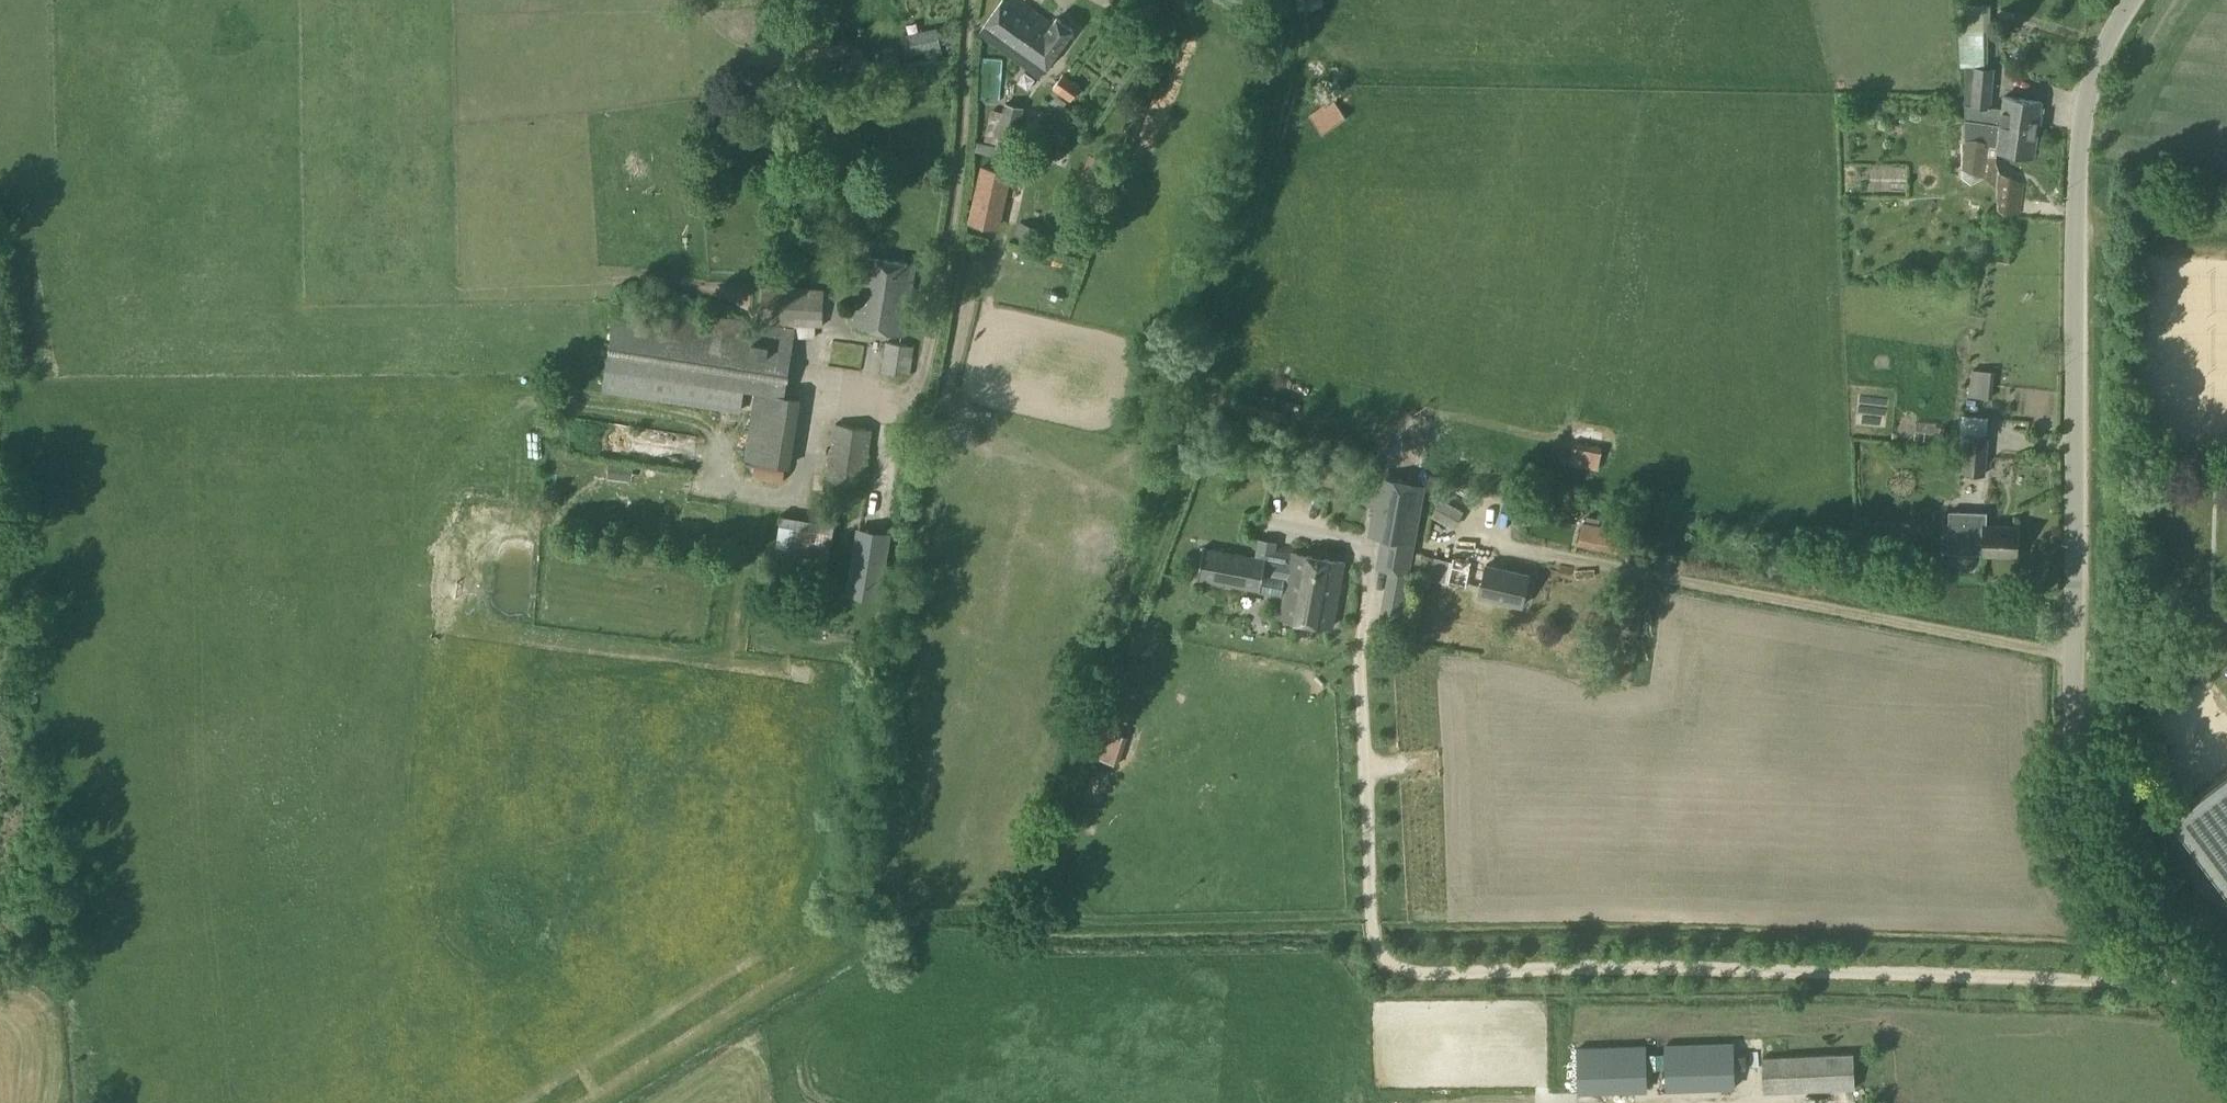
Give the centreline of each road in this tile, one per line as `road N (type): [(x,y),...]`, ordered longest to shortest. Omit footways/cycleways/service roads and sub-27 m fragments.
road 1 (unclassified): [(2226,1011),(2110,877),(2075,816),(2067,763),(2073,136),(2096,55),(2132,0)]

